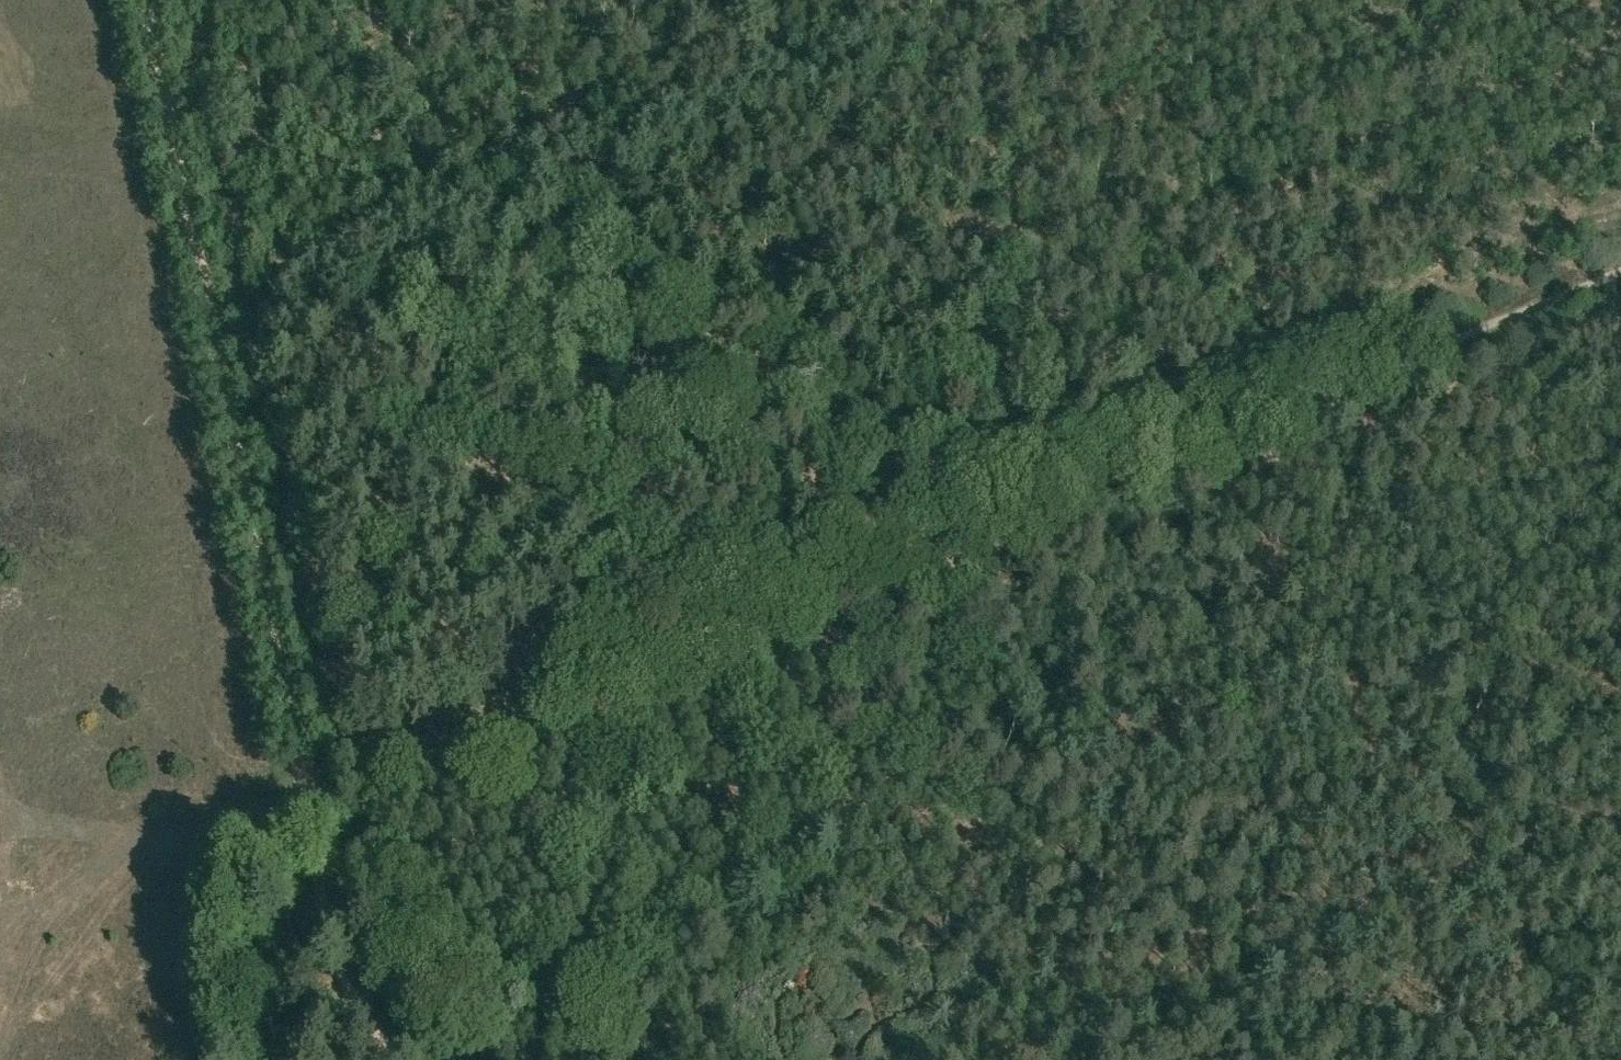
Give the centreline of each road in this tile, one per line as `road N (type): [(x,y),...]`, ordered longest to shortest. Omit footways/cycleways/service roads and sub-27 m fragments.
road 1 (track): [(307,810),(1620,270)]
road 2 (track): [(1191,447),(1498,894),(1579,1059)]
road 3 (track): [(307,810),(270,837),(237,919),(226,981),(231,1059)]

